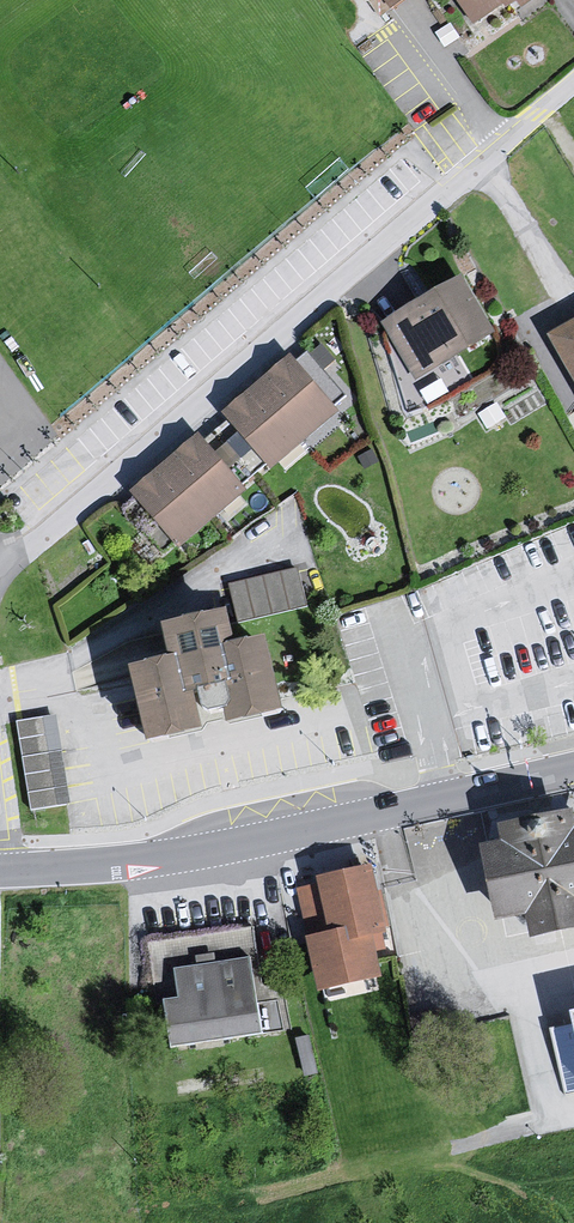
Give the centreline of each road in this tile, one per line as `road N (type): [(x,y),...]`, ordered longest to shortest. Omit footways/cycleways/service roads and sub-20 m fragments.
road 1 (residential): [(573,84),(0,566)]
road 2 (residential): [(0,871),(151,864),(573,770)]

